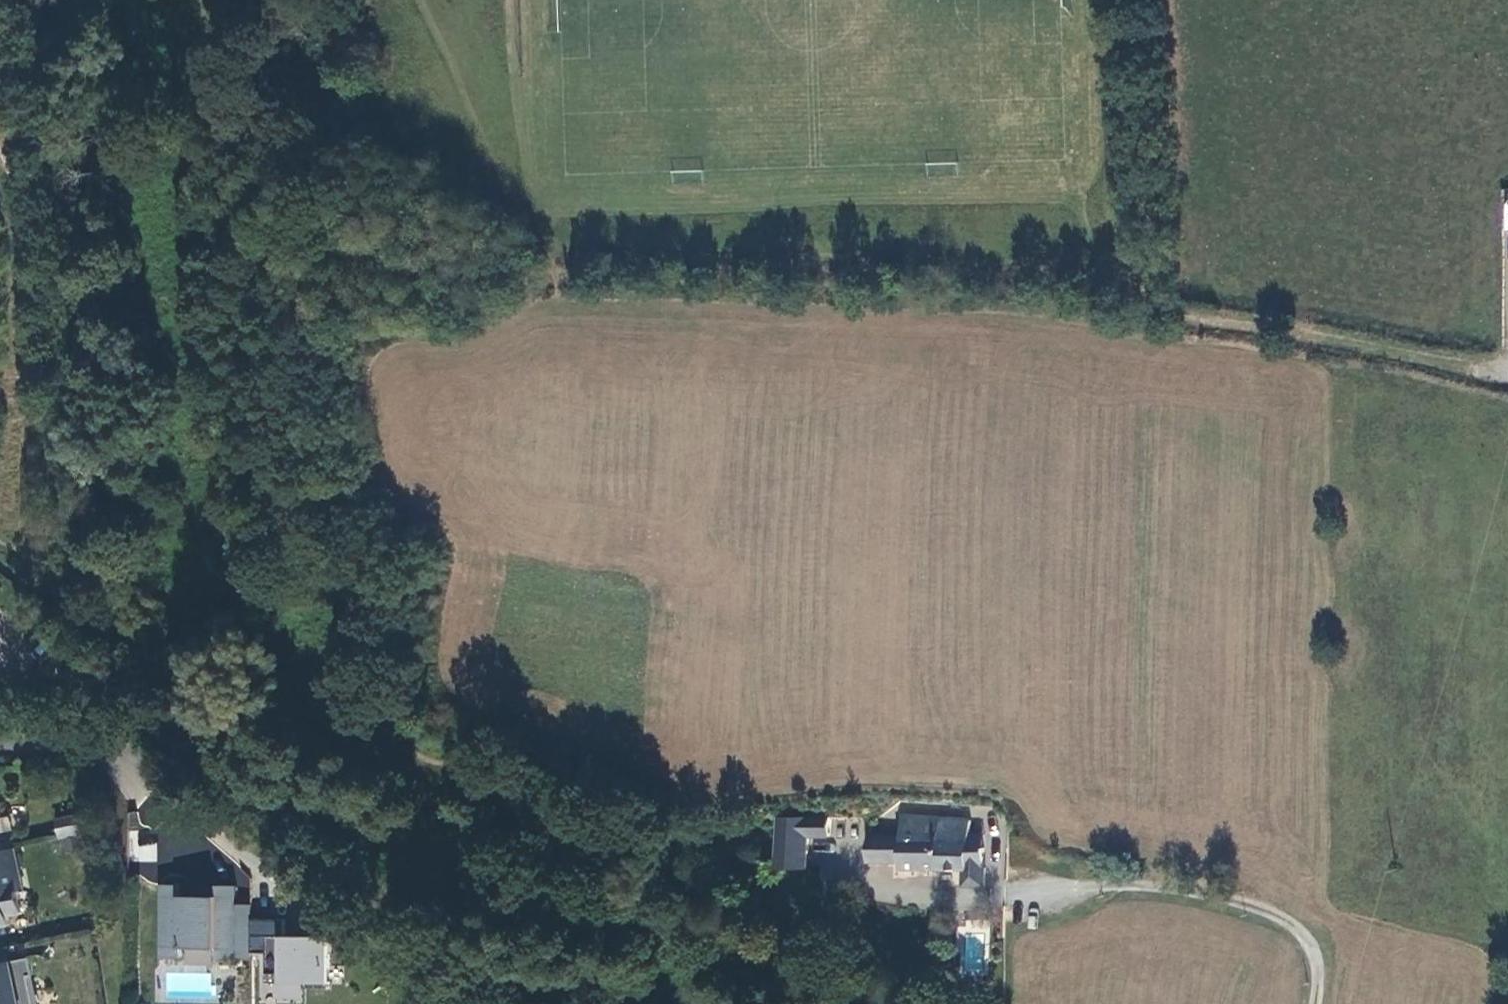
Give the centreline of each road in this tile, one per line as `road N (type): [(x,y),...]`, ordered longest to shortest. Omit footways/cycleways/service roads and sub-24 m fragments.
road 1 (track): [(1316,1003),(1311,948),(1280,913),(1201,886),(1006,884)]
road 2 (track): [(1159,309),(1507,373)]

